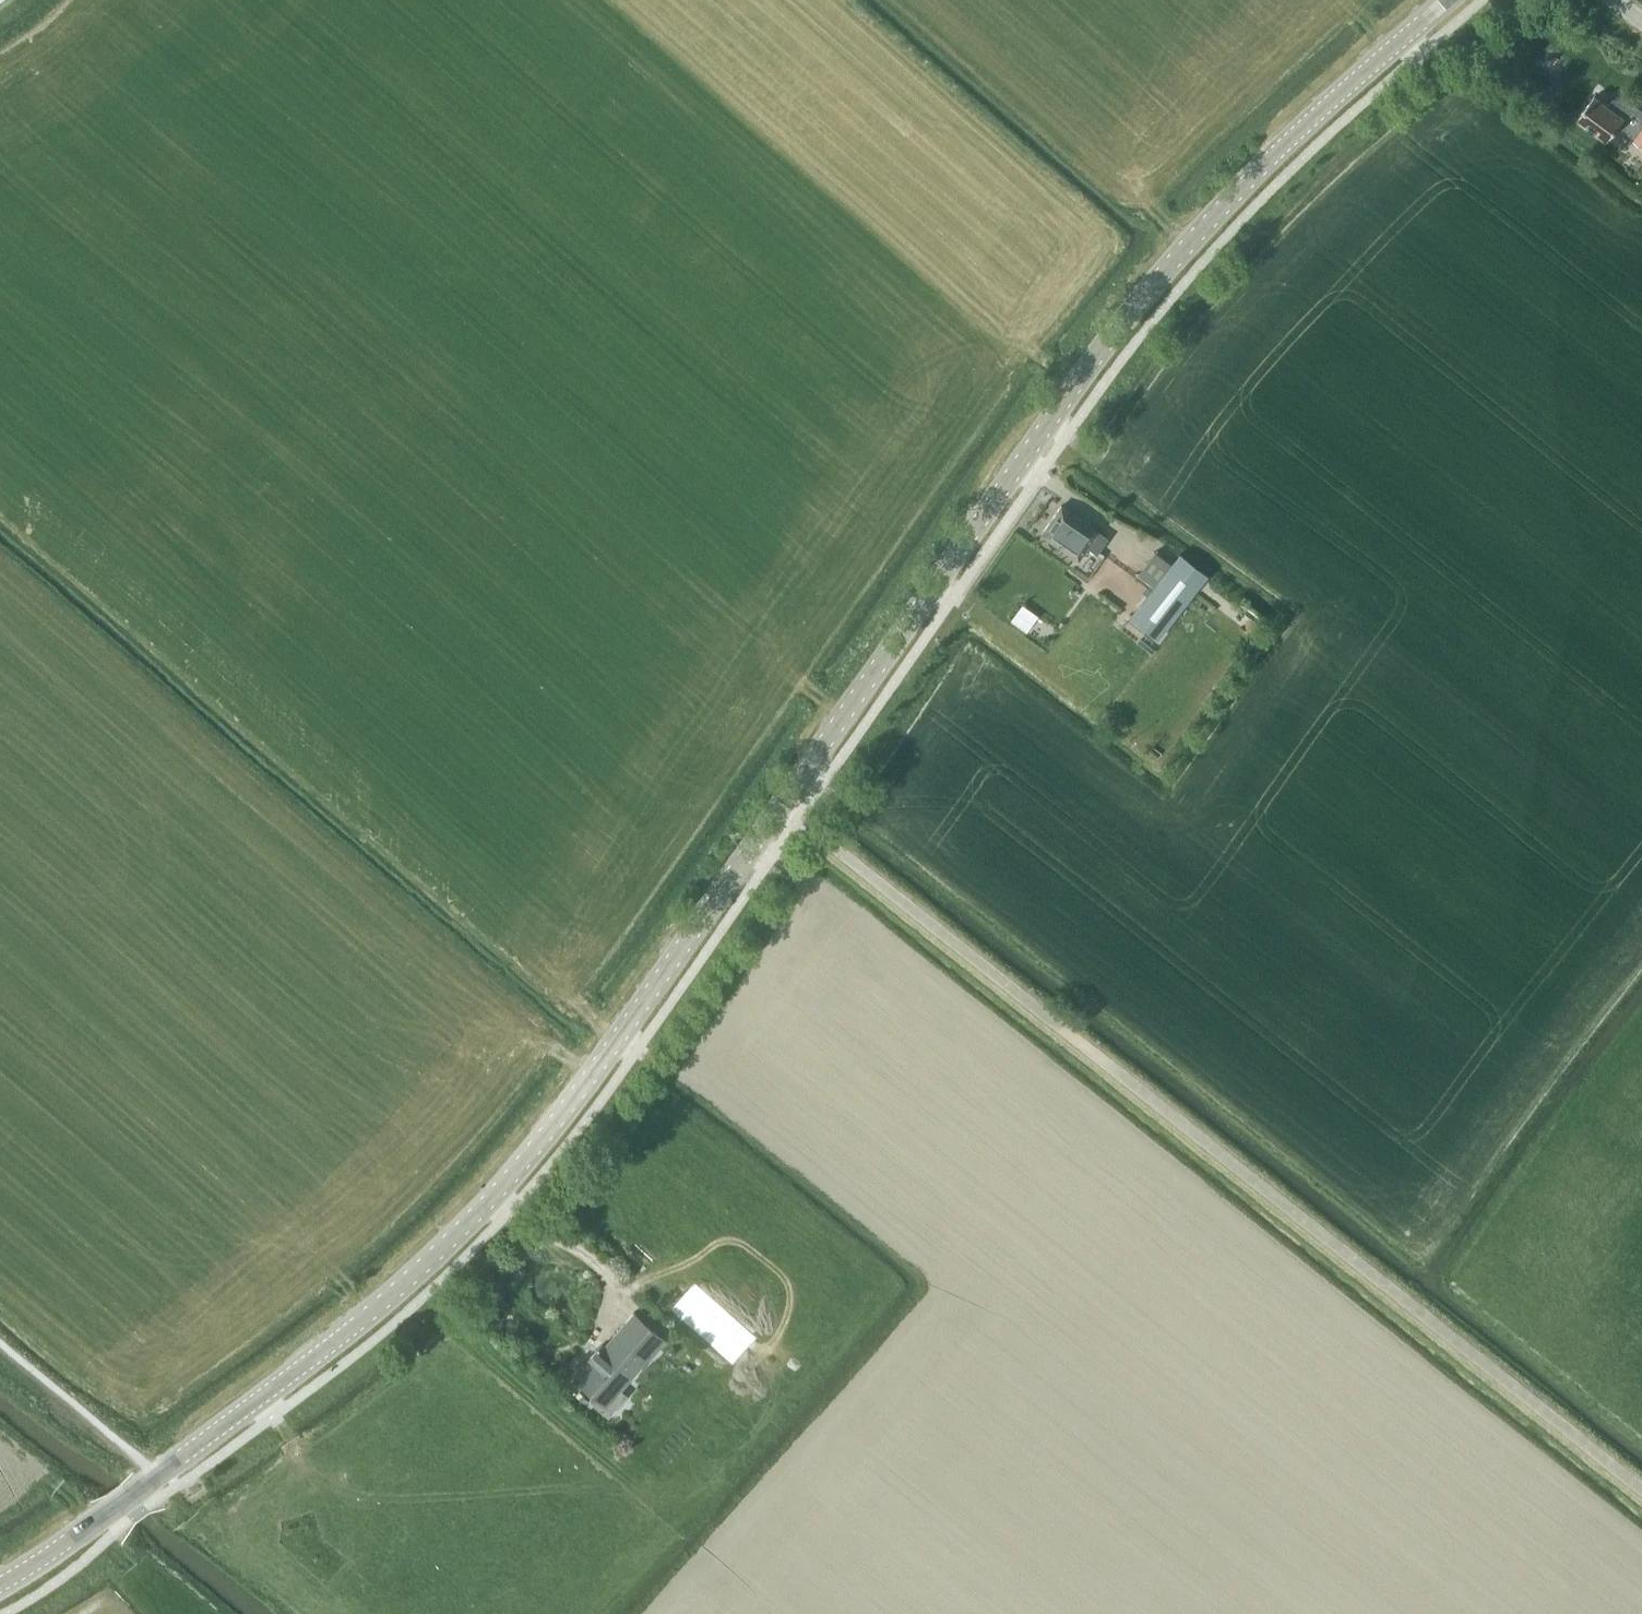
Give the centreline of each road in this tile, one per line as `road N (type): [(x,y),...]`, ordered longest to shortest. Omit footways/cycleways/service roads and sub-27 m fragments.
road 1 (tertiary): [(0,1583),(339,1339),(491,1200),(609,1057),(1111,339),(1254,177),(1449,0)]

